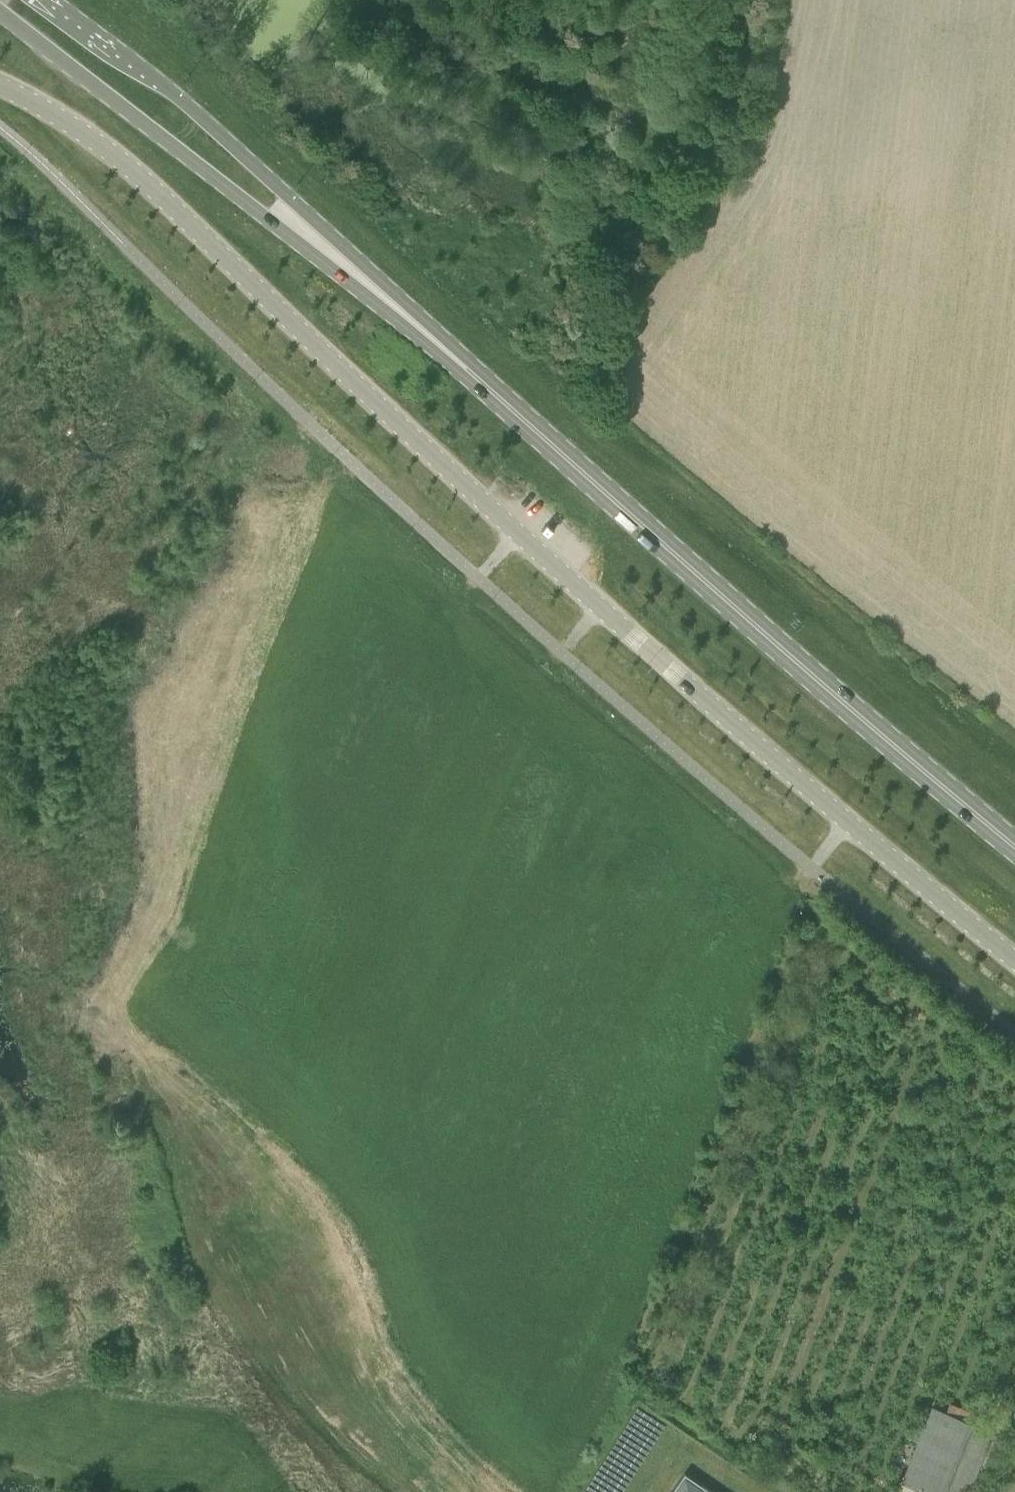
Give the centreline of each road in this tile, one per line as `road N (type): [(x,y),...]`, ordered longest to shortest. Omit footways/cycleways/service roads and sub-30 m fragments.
road 1 (tertiary): [(1014,956),(715,710),(142,178),(0,86)]
road 2 (primary): [(1014,835),(657,537),(380,292)]
road 3 (primary): [(0,13),(261,213),(380,292)]
road 4 (primary): [(380,292),(288,193),(176,93),(48,0)]

